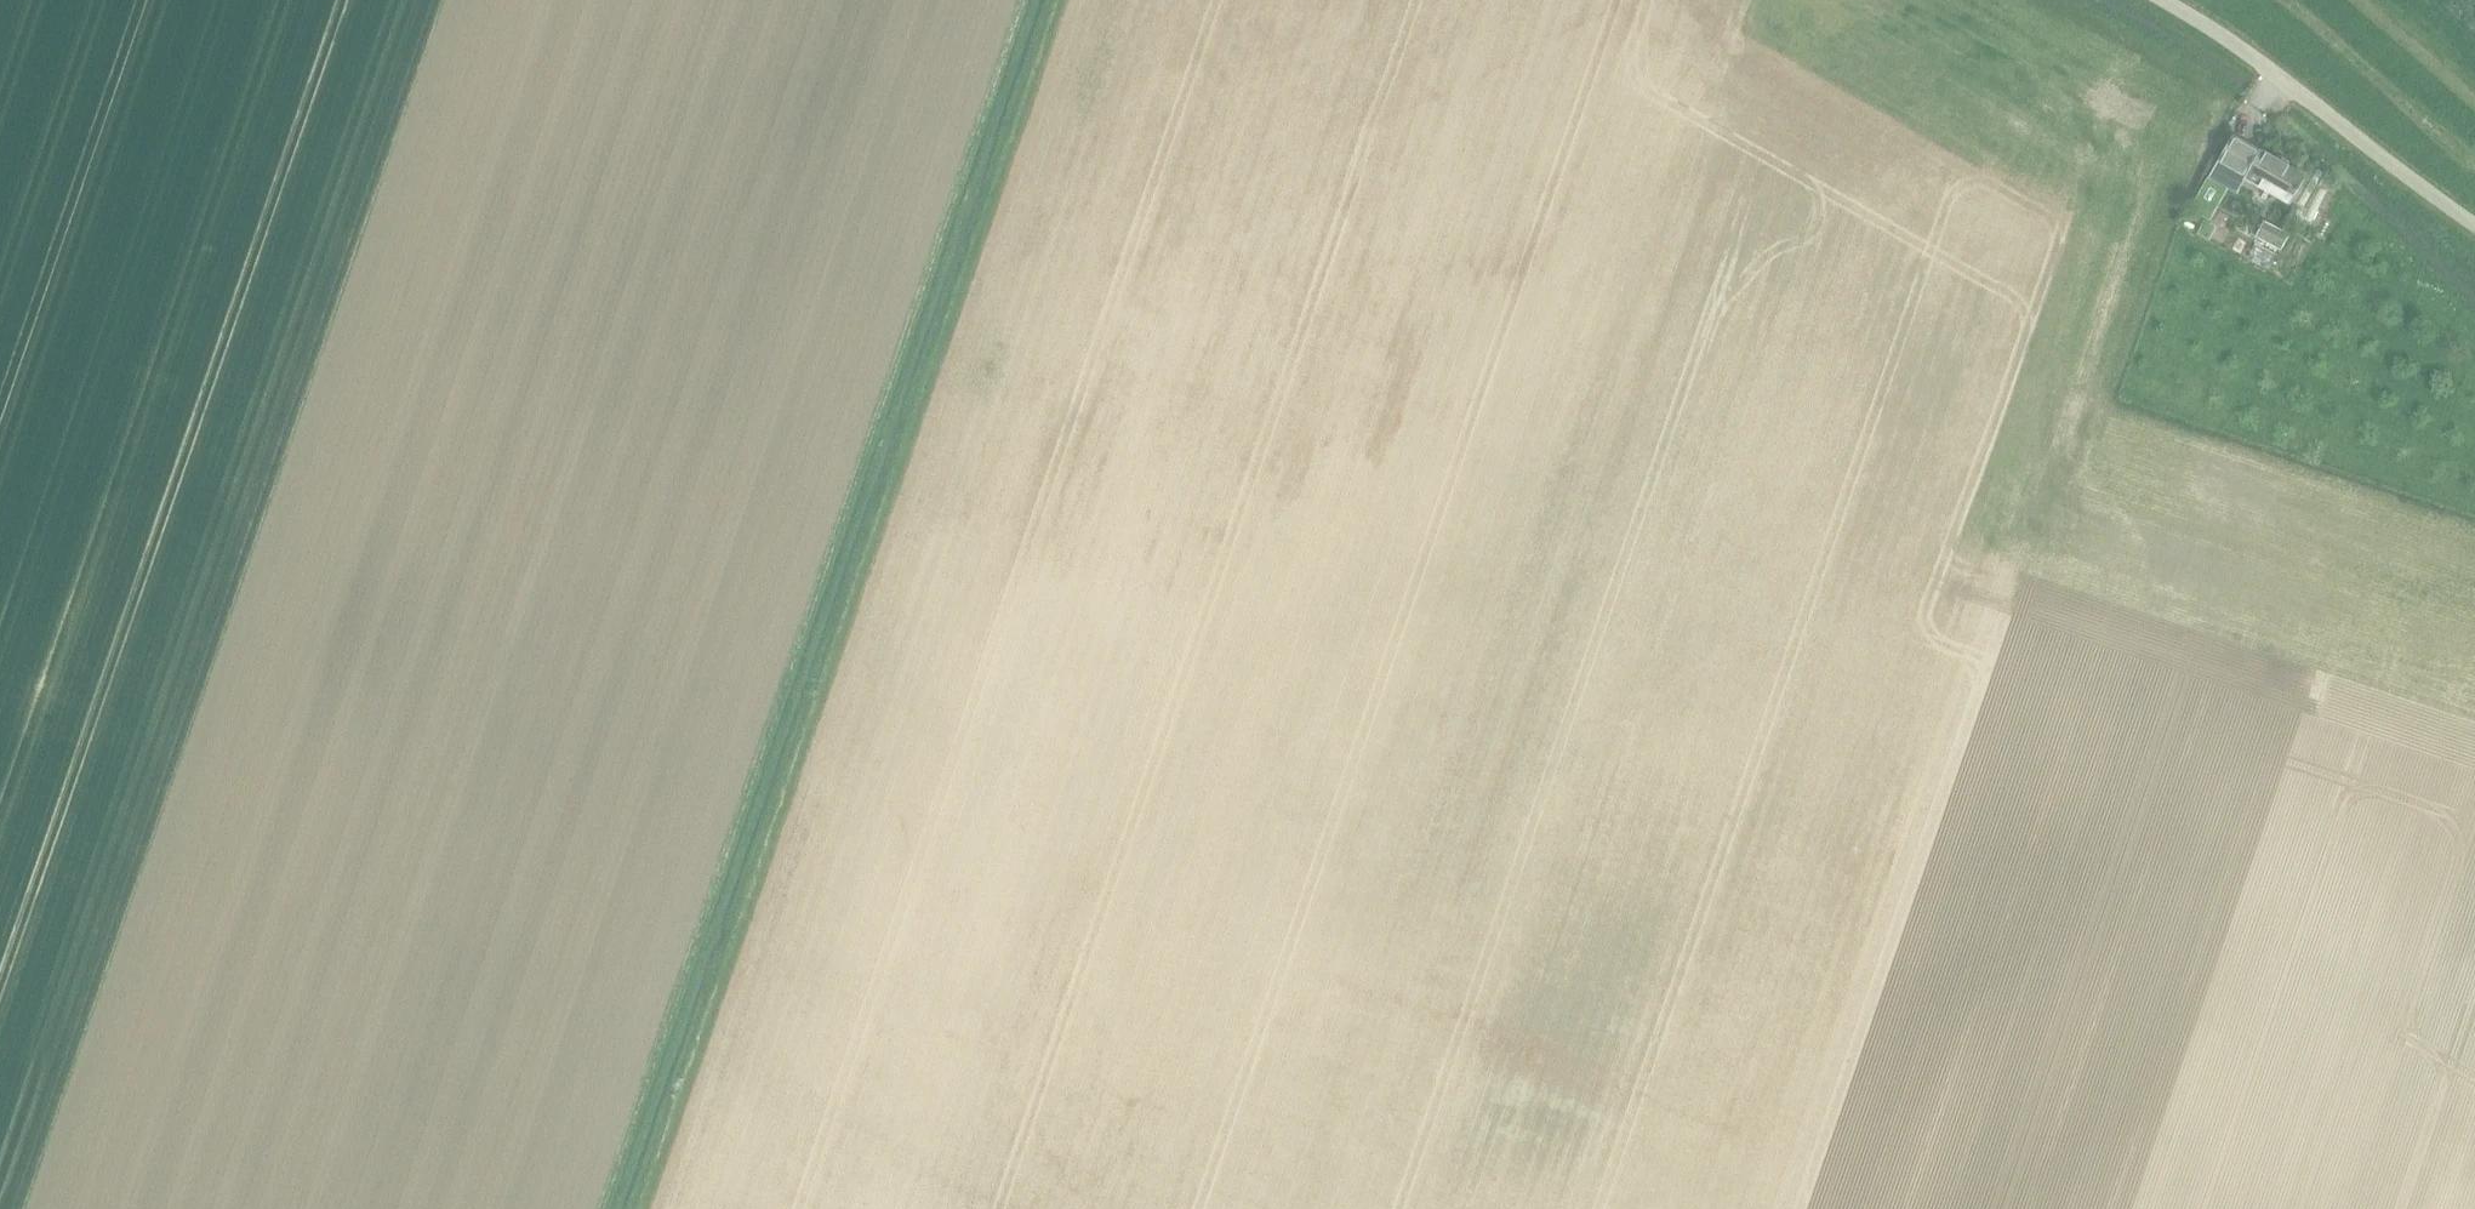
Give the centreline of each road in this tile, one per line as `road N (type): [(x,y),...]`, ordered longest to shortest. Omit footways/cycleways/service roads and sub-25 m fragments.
road 1 (unclassified): [(2160,0),(2236,46),(2474,224)]

